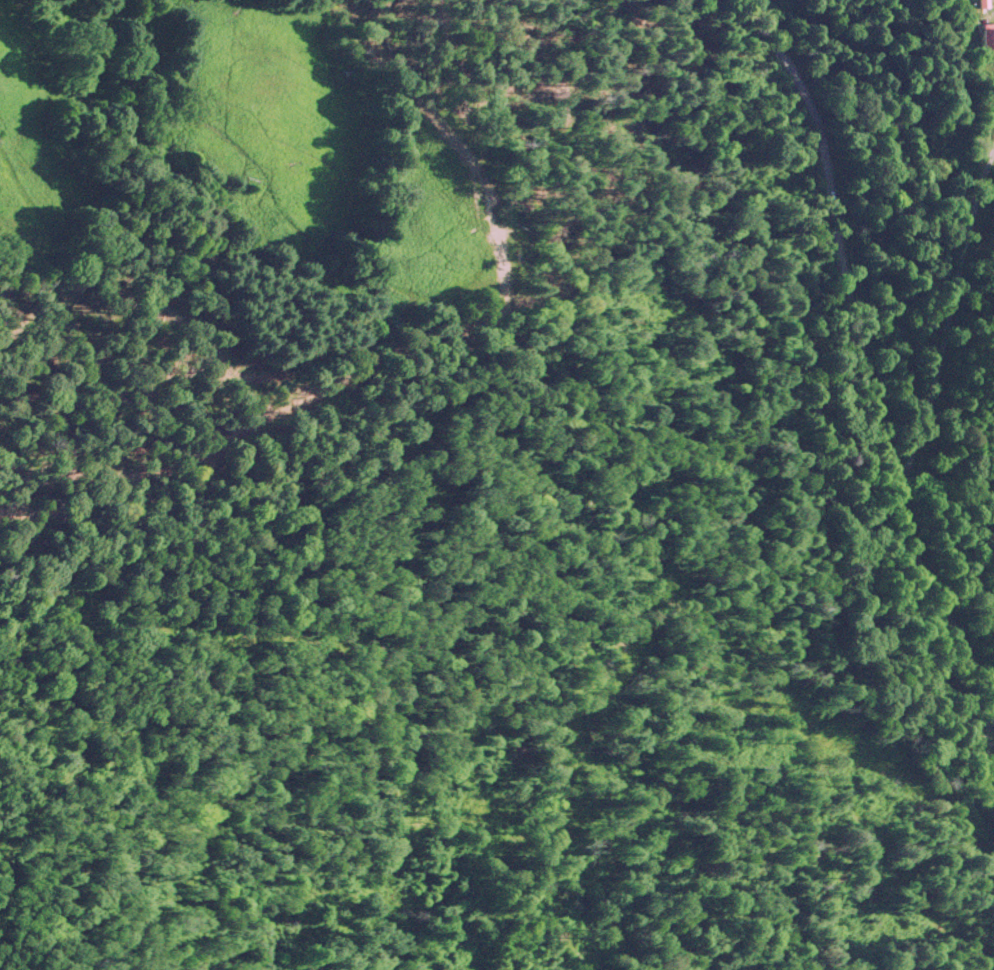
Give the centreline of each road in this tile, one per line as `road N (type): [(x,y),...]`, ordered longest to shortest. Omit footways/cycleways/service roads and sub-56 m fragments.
road 1 (residential): [(993,619),(909,478),(855,314),(833,150),(754,0)]

